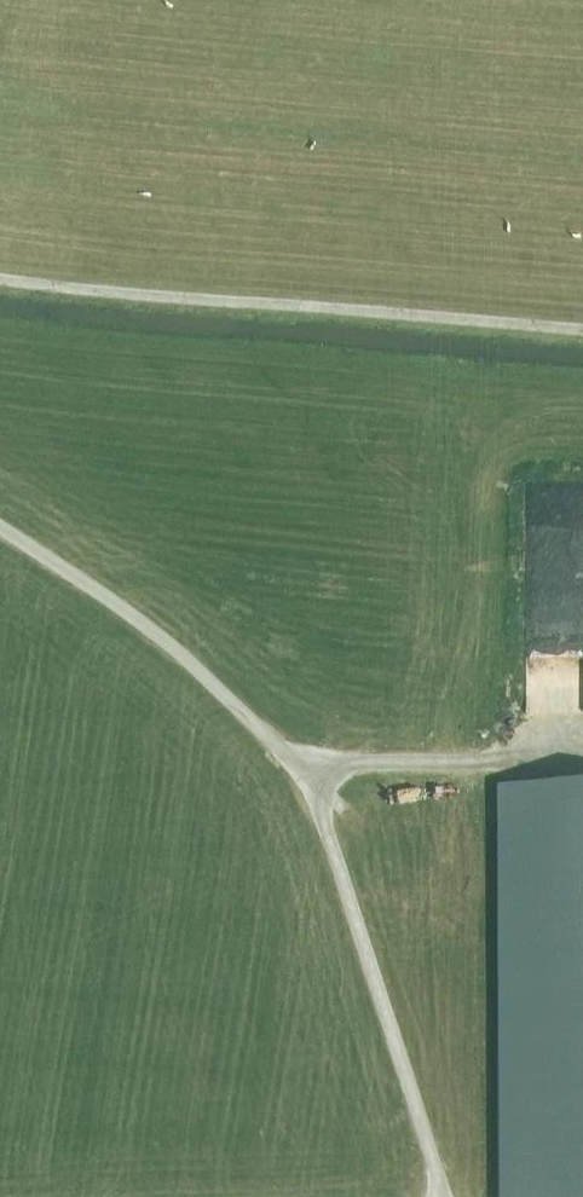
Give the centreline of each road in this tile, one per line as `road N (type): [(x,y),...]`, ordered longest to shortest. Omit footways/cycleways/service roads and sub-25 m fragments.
road 1 (unclassified): [(444,1196),(304,769),(183,658),(0,527)]
road 2 (track): [(0,279),(582,329)]

